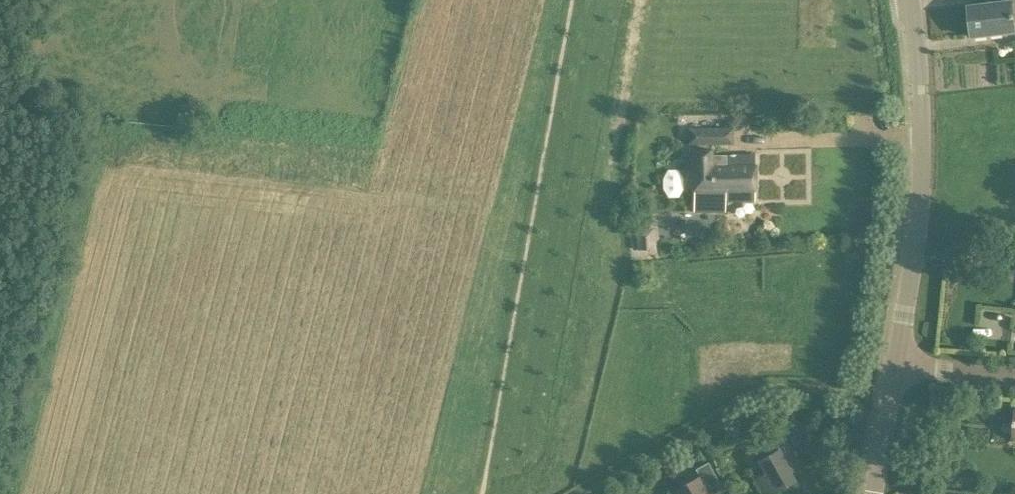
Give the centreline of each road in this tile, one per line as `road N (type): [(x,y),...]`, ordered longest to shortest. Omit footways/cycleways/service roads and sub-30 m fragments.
road 1 (tertiary): [(897,365),(920,234),(923,112),(908,0)]
road 2 (residential): [(588,493),(752,400),(889,406)]

